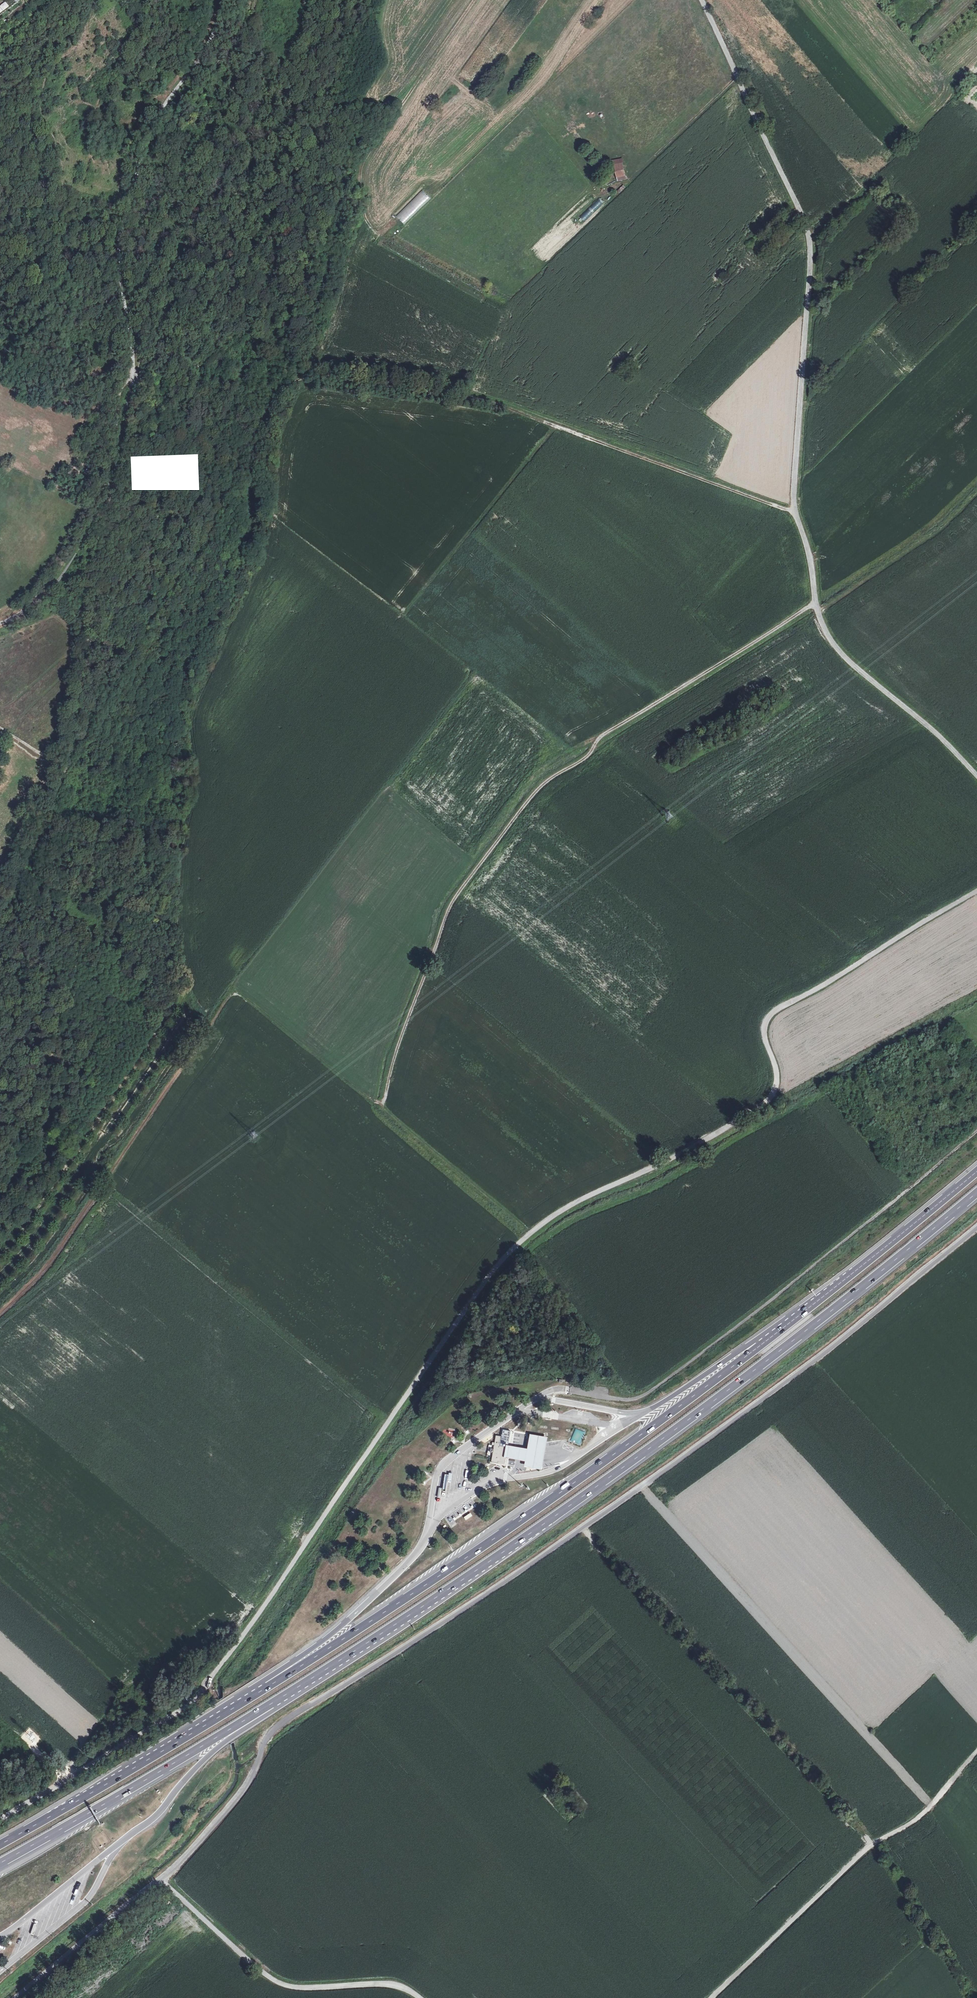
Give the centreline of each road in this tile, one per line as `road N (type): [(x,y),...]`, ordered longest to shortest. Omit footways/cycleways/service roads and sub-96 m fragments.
road 1 (track): [(0,1822),(174,1717),(202,1689),(513,1247),(546,1221),(766,1109),(775,1096),(760,1034),(767,1018),(976,891)]
road 2 (unclassified): [(976,1225),(682,1457),(280,1724),(244,1788),(178,1864),(17,1997)]
road 3 (track): [(798,515),(495,404),(323,375),(295,381),(230,473),(211,538),(133,644),(66,759),(51,761),(0,730)]
road 4 (track): [(383,1107),(446,915),(536,789),(588,754),(600,736),(932,530),(976,485)]
road 5 (unclassified): [(702,0),(810,250),(797,498),(820,621),(853,666),(976,774)]
road 6 (motorway): [(350,1654),(678,1428),(976,1193)]
road 7 (motorway): [(818,1300),(511,1527),(195,1731)]
road 8 (track): [(383,1107),(236,983),(27,1284),(0,1309)]
road 9 (motorway): [(0,1863),(350,1654)]
road 10 (track): [(712,1997),(866,1849),(928,1809),(976,1752)]
road 11 (motorway): [(428,1533),(335,1631),(195,1731)]
road 12 (motorway): [(116,1846),(154,1818),(198,1764),(350,1654)]
road 13 (track): [(161,1879),(277,1983),(389,1983),(419,1997)]
road 14 (track): [(45,591),(77,547),(103,487),(136,323)]
road 15 (residential): [(135,388),(110,484),(77,558),(27,610),(0,624)]
road 16 (motorway): [(195,1731),(0,1845)]
road 17 (motorway): [(818,1300),(643,1413)]
road 18 (motorway): [(976,1171),(818,1300)]
road 19 (track): [(383,1107),(531,1233)]

